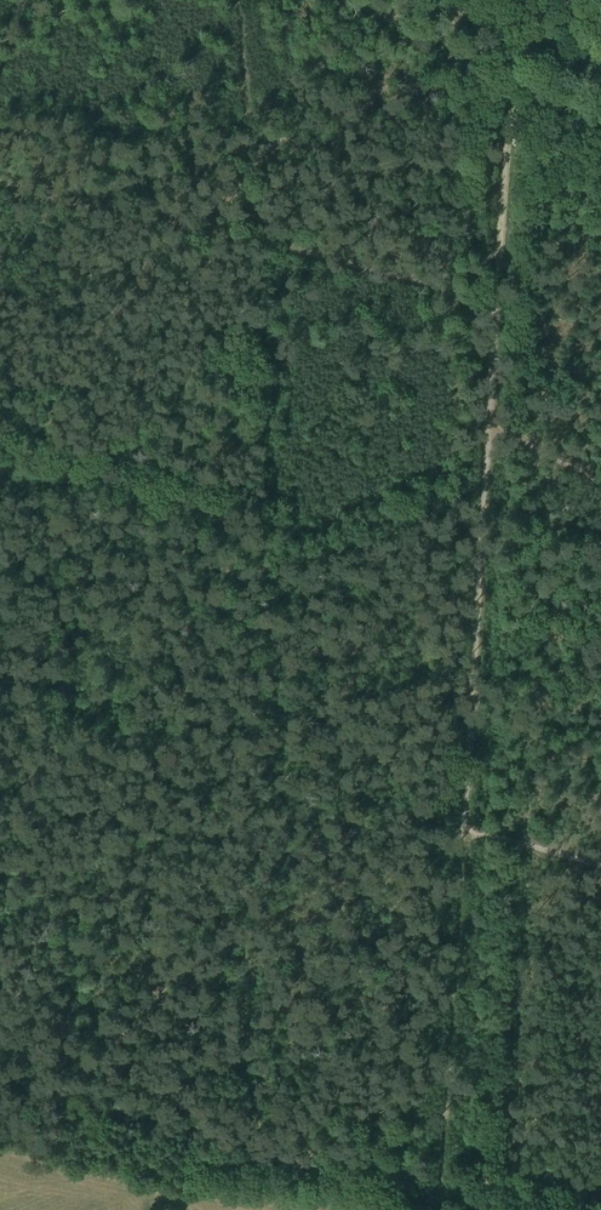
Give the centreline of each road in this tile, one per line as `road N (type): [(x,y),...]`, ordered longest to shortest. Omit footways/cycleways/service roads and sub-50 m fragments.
road 1 (track): [(467,837),(490,441)]
road 2 (track): [(446,1196),(467,837)]
road 3 (track): [(515,36),(507,66),(494,309)]
road 4 (primary): [(600,70),(455,0)]
road 5 (track): [(494,309),(490,441)]

